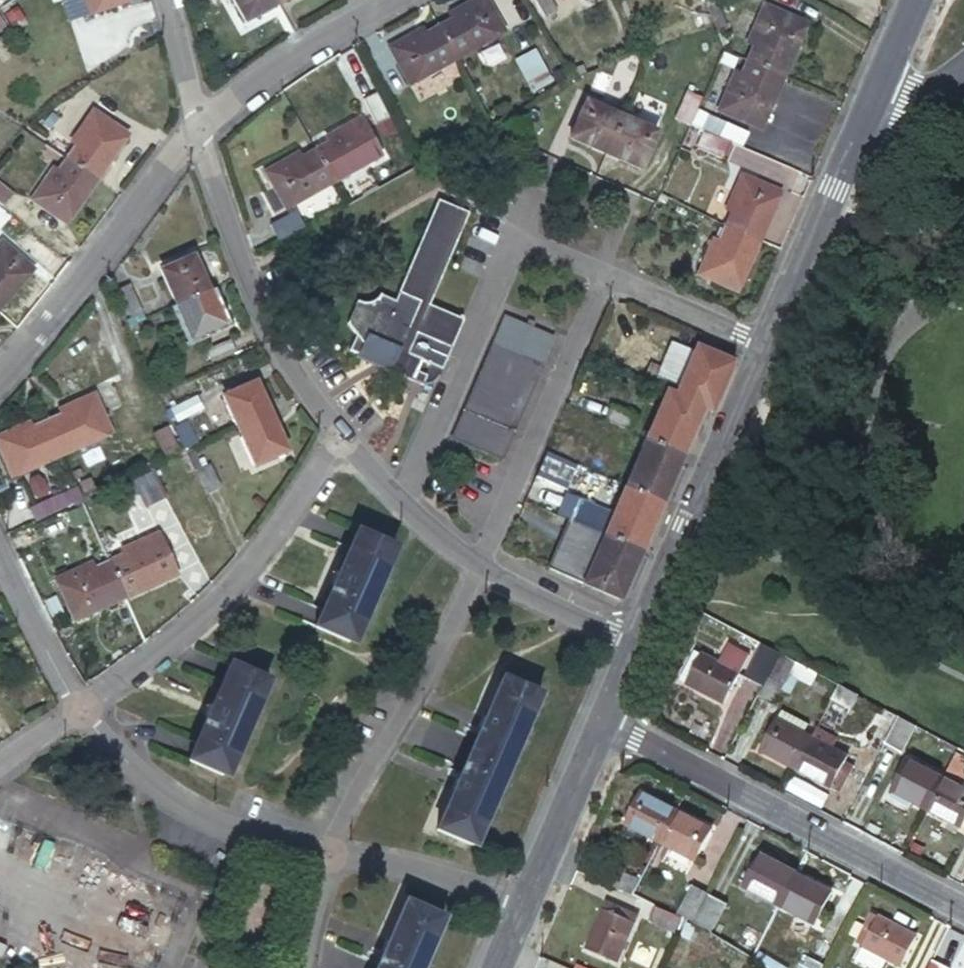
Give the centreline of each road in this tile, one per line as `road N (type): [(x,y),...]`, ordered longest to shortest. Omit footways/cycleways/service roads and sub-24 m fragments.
road 1 (residential): [(600,721),(963,912)]
road 2 (residential): [(602,271),(509,233),(400,503)]
road 3 (residential): [(335,438),(251,558),(80,707)]
road 4 (residential): [(199,132),(257,319),(335,438)]
road 5 (residential): [(325,853),(337,817),(475,567)]
road 6 (residential): [(475,567),(602,271)]
road 7 (residential): [(764,343),(638,639)]
road 8 (residential): [(199,132),(0,369)]
road 9 (residential): [(325,853),(216,824),(148,790),(80,707)]
road 10 (residential): [(879,92),(764,343)]
road 11 (residential): [(387,0),(199,132)]
road 12 (residential): [(519,905),(464,881),(325,853)]
road 13 (residential): [(600,721),(519,905)]
road 14 (residential): [(475,567),(638,639)]
road 15 (residential): [(764,343),(602,271)]
road 16 (residential): [(80,707),(0,560)]
road 17 (residential): [(162,0),(199,132)]

